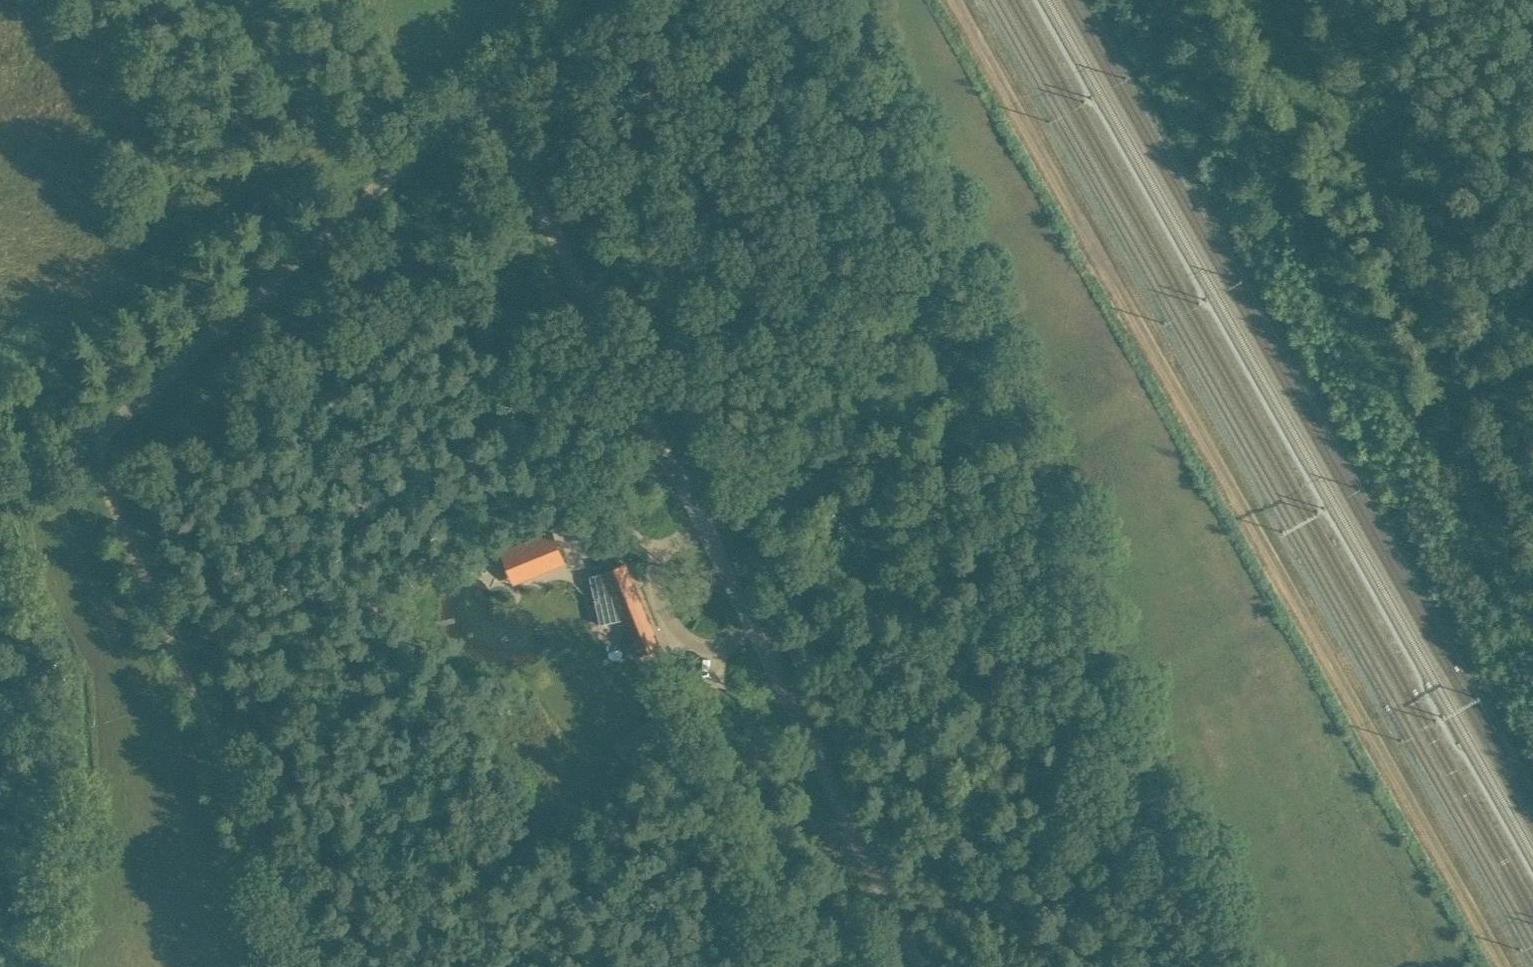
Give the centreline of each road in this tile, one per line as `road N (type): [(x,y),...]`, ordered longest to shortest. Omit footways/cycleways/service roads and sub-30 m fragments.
road 1 (track): [(920,966),(485,89)]
road 2 (track): [(308,966),(91,440)]
road 3 (unclassified): [(0,492),(91,440),(396,170)]
road 4 (unclassified): [(396,170),(587,0)]
road 5 (unclassified): [(396,170),(332,0)]

